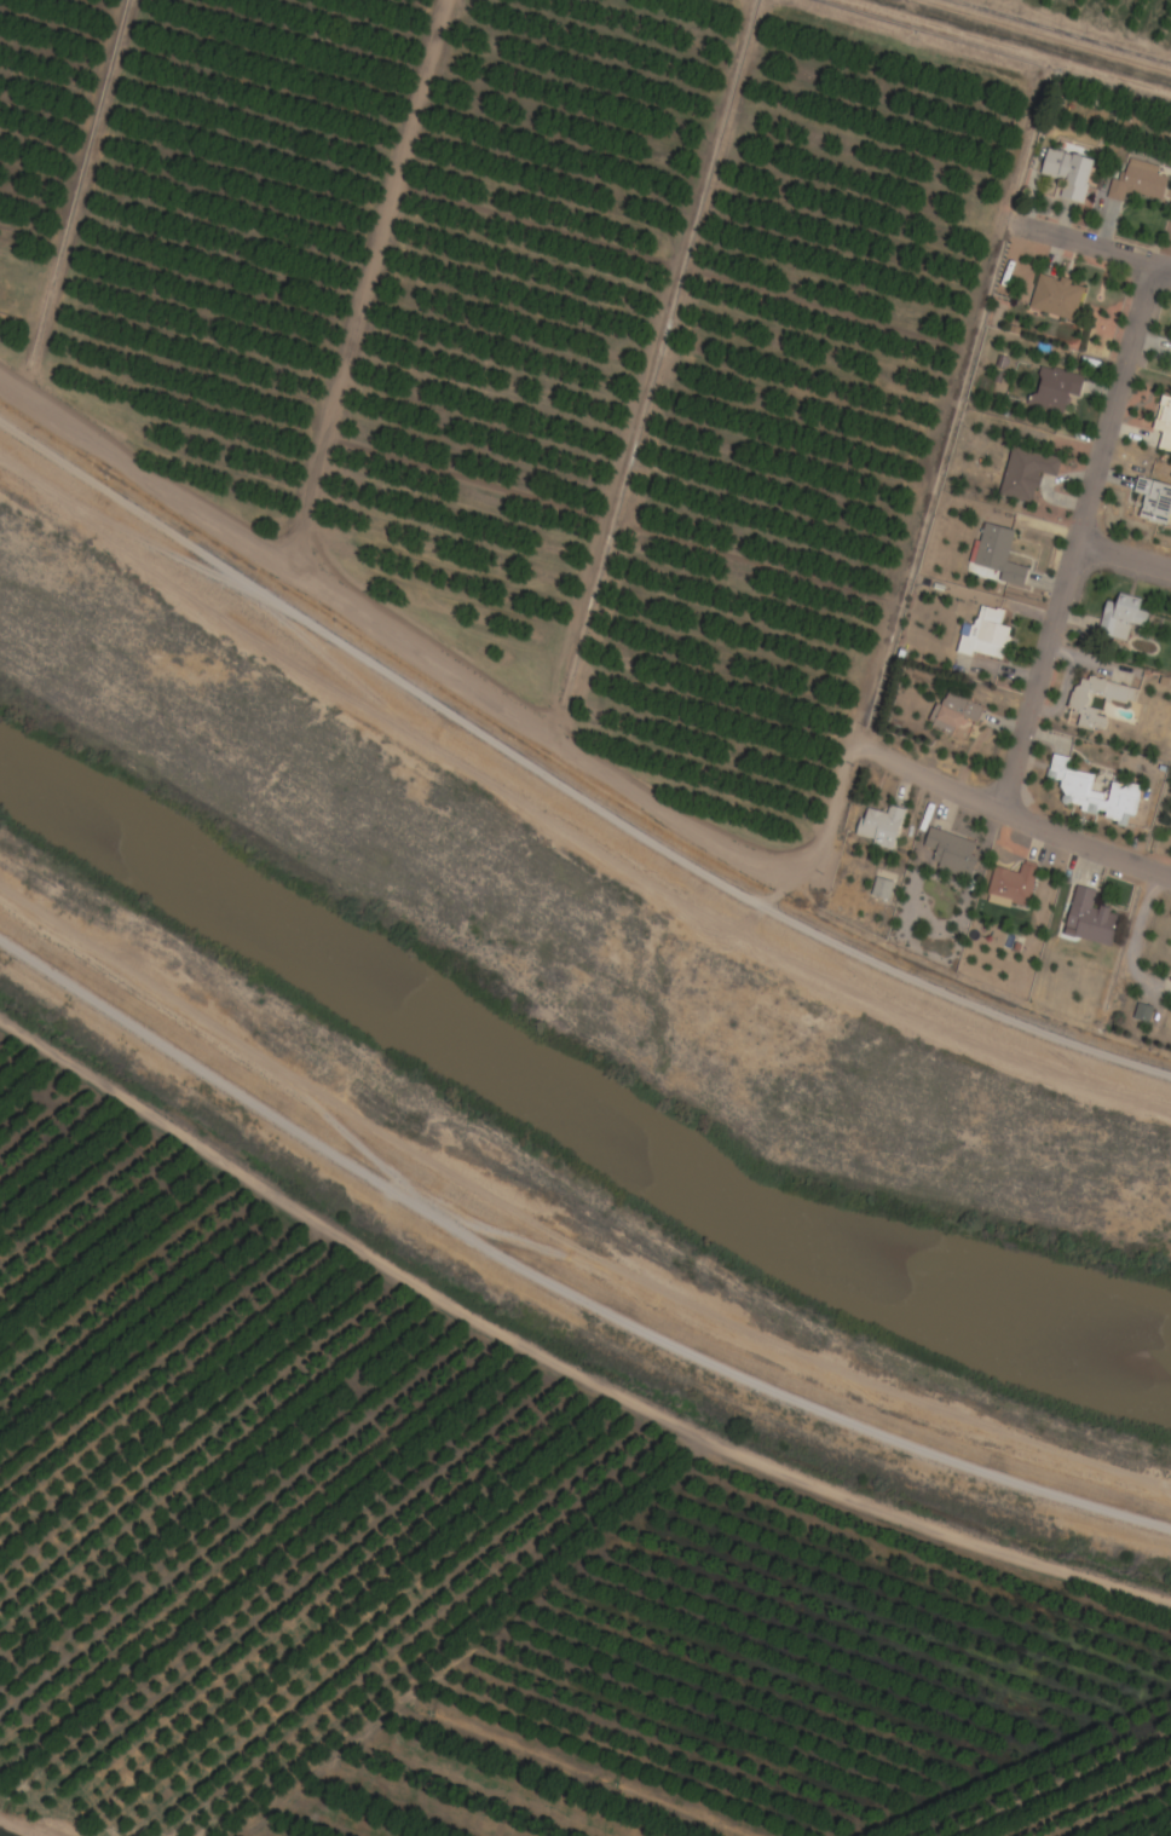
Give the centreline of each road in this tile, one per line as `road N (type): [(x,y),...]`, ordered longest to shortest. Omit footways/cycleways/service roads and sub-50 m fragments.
road 1 (residential): [(1170,880),(853,744),(818,862),(785,882),(0,411)]
road 2 (track): [(1170,1107),(908,1010),(732,916),(541,809),(0,467)]
road 3 (residential): [(0,937),(278,1116),(645,1330),(1090,1511),(1170,1533)]
road 4 (track): [(0,1020),(489,1324),(709,1442),(1028,1560),(1170,1602)]
road 5 (residential): [(1154,267),(1000,813)]
road 6 (residential): [(1170,272),(1008,224)]

